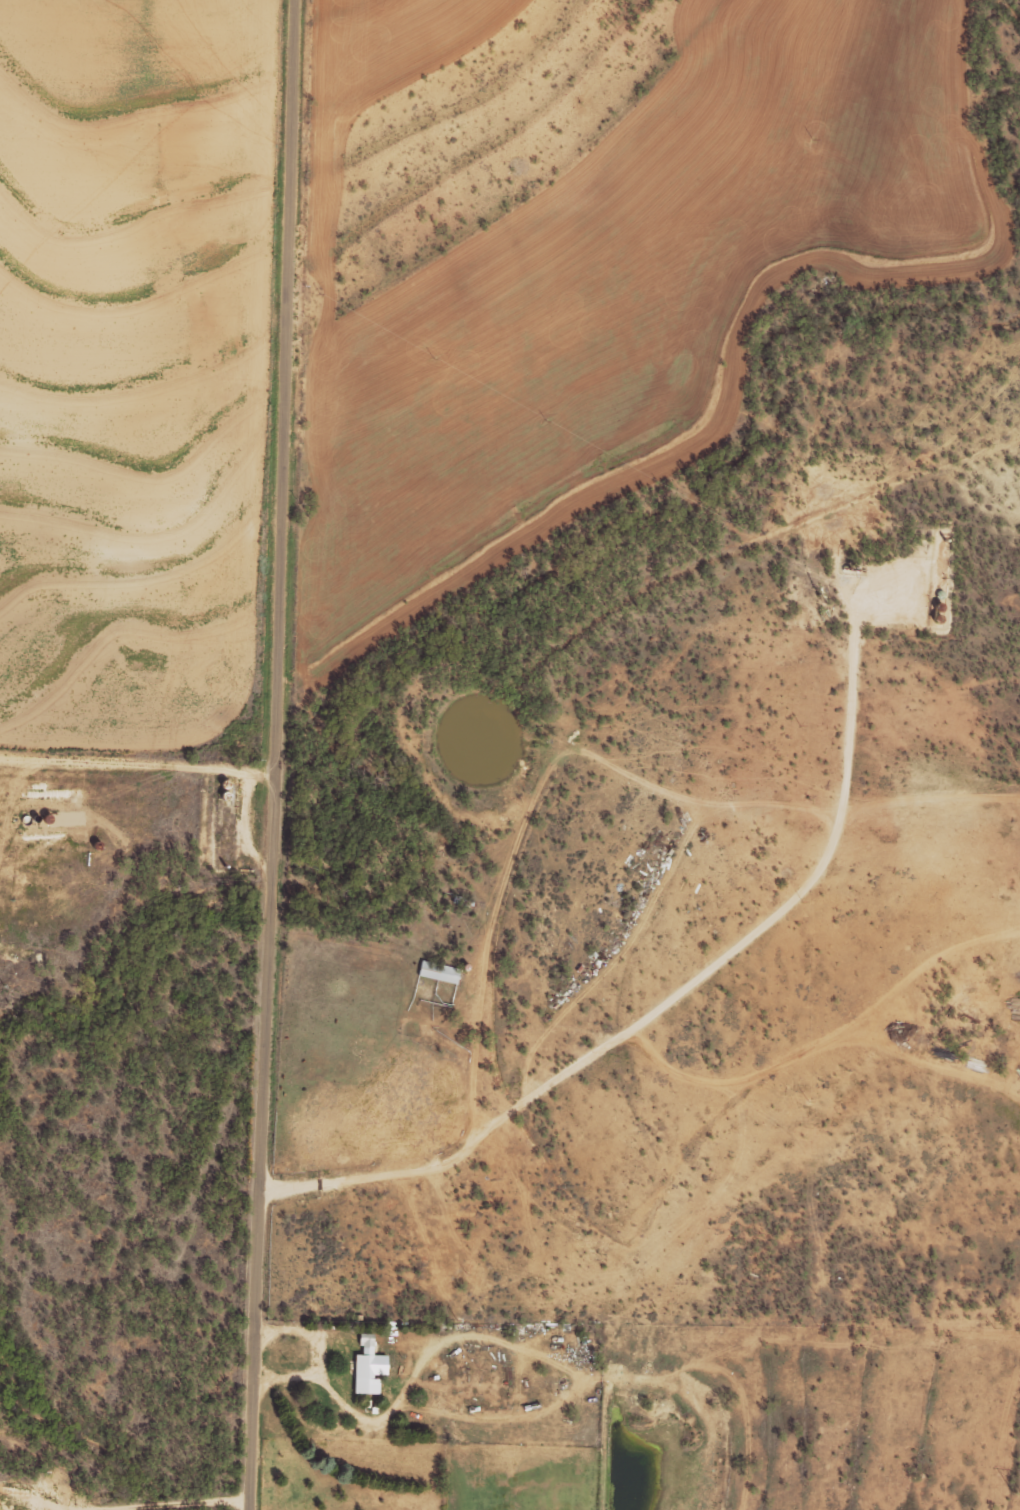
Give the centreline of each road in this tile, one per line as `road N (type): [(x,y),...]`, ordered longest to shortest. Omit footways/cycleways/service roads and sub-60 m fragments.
road 1 (residential): [(255,1509),(297,0)]
road 2 (track): [(297,19),(138,0)]

